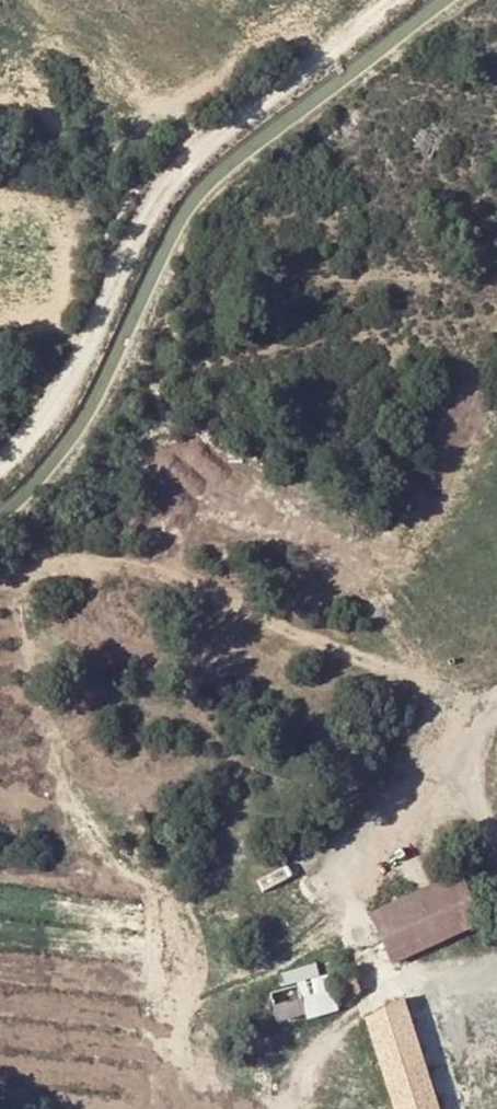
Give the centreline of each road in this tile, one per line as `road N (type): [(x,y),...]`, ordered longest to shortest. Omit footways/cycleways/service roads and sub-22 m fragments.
road 1 (track): [(19,572),(36,704),(77,816),(160,900),(178,934),(188,1049),(198,1069),(236,1094),(278,1102),(300,1097),(308,1075),(385,986)]
road 2 (track): [(0,464),(46,421),(160,192),(388,0)]
road 3 (track): [(488,722),(414,679),(149,569),(59,565),(0,576)]
road 4 (track): [(185,1006),(358,916)]

